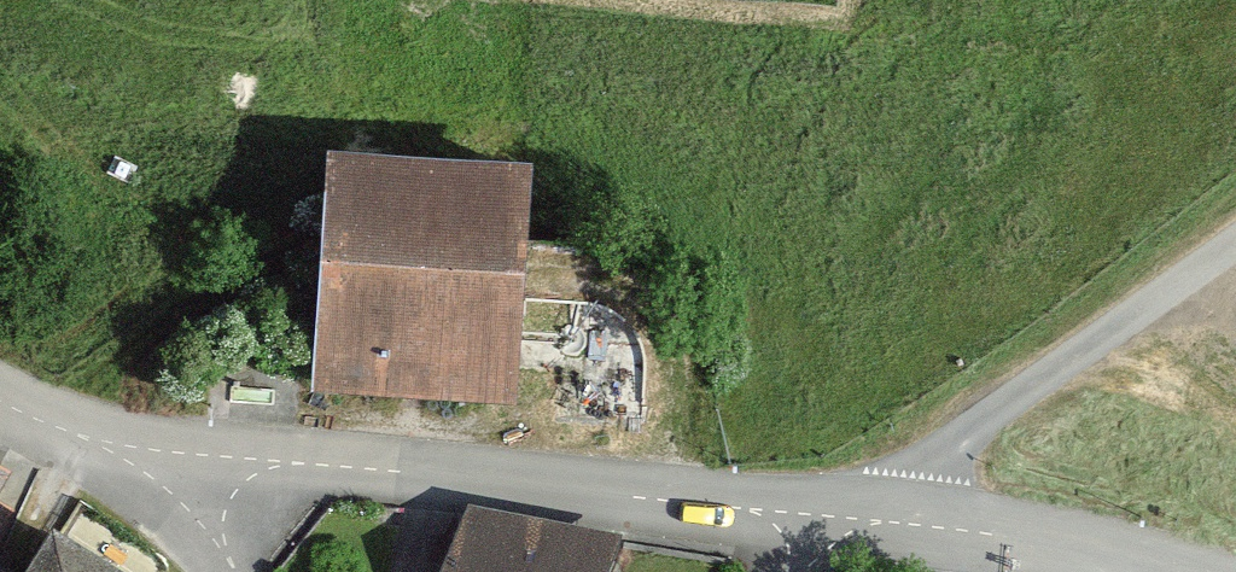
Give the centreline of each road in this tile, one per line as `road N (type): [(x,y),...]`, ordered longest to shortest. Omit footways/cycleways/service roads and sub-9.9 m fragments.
road 1 (unclassified): [(877,509),(673,487),(191,458)]
road 2 (unclassified): [(1235,239),(877,509)]
road 3 (unclassified): [(1174,571),(1091,547),(877,509)]
road 4 (unclassified): [(191,458),(37,421),(0,401)]
road 5 (unclassified): [(191,458),(234,571)]

